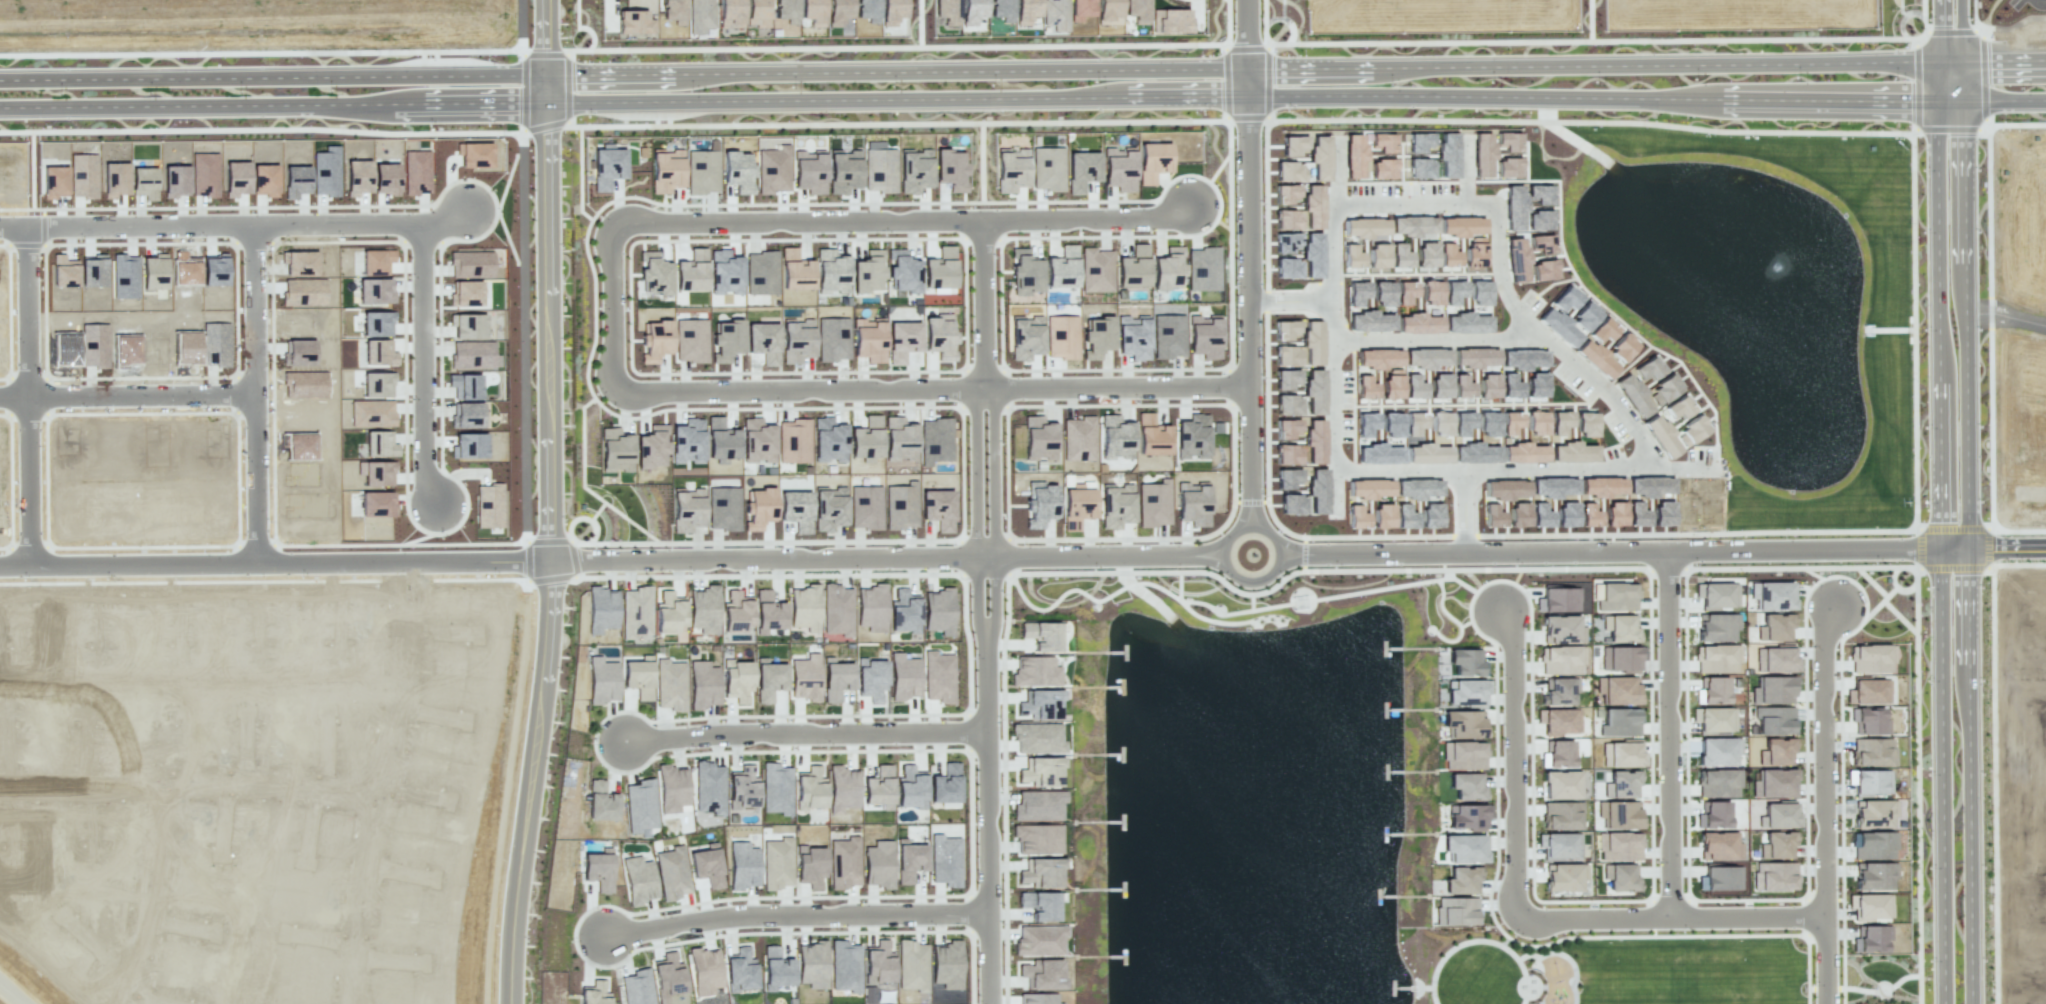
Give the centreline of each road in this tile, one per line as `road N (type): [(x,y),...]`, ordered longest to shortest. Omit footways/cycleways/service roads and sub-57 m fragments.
road 1 (secondary): [(2045,65),(0,78)]
road 2 (secondary): [(0,108),(1248,95),(1963,101)]
road 3 (tertiary): [(517,1003),(519,907),(559,570),(545,0)]
road 4 (tertiary): [(1933,0),(1941,1003)]
road 5 (residential): [(1967,547),(1280,556)]
road 6 (residential): [(1222,554),(559,570)]
road 7 (residential): [(559,570),(0,568)]
road 8 (residential): [(1967,547),(1960,0)]
road 9 (residential): [(1248,524),(1246,0)]
road 10 (tertiary): [(1971,1003),(1967,547)]
road 11 (residential): [(994,1003),(984,556)]
road 12 (residential): [(406,567),(403,663),(359,903),(354,1003)]
road 13 (residential): [(995,924),(769,924),(609,945)]
road 14 (residential): [(0,788),(275,786),(380,806)]
road 15 (residential): [(1335,473),(1708,467)]
road 16 (residential): [(617,234),(989,232)]
road 17 (residential): [(621,402),(988,389)]
road 18 (residential): [(1667,551),(1673,918)]
road 19 (residential): [(991,743),(627,752)]
road 20 (residential): [(25,219),(34,568)]
road 21 (residential): [(259,219),(256,564)]
road 22 (residential): [(1652,468),(1609,394),(1516,314),(1504,293),(1495,212),(1486,201)]
road 23 (residential): [(984,556),(989,232)]
road 24 (residential): [(1822,915),(1820,636),(1833,603)]
road 25 (residential): [(1519,921),(1512,638),(1502,610)]
road 26 (residential): [(1822,915),(1519,921)]
road 27 (residential): [(422,223),(423,466),(435,512)]
road 28 (residential): [(988,389),(1247,386)]
road 29 (residential): [(256,399),(0,399)]
road 30 (residential): [(259,219),(25,219)]
road 31 (residential): [(1331,341),(1542,339)]
road 32 (residential): [(989,232),(1166,229),(1195,217)]
road 33 (residential): [(259,219),(422,223),(462,211)]
road 34 (residential): [(163,786),(151,910),(126,984)]
road 35 (residential): [(1222,554),(1230,573),(1249,582),(1269,576),(1280,559),(1275,536),(1255,524),(1231,531),(1222,554)]
road 36 (residential): [(1330,300),(1335,473)]
road 37 (residential): [(617,234),(621,402)]
road 38 (residential): [(1486,201),(1331,203)]

